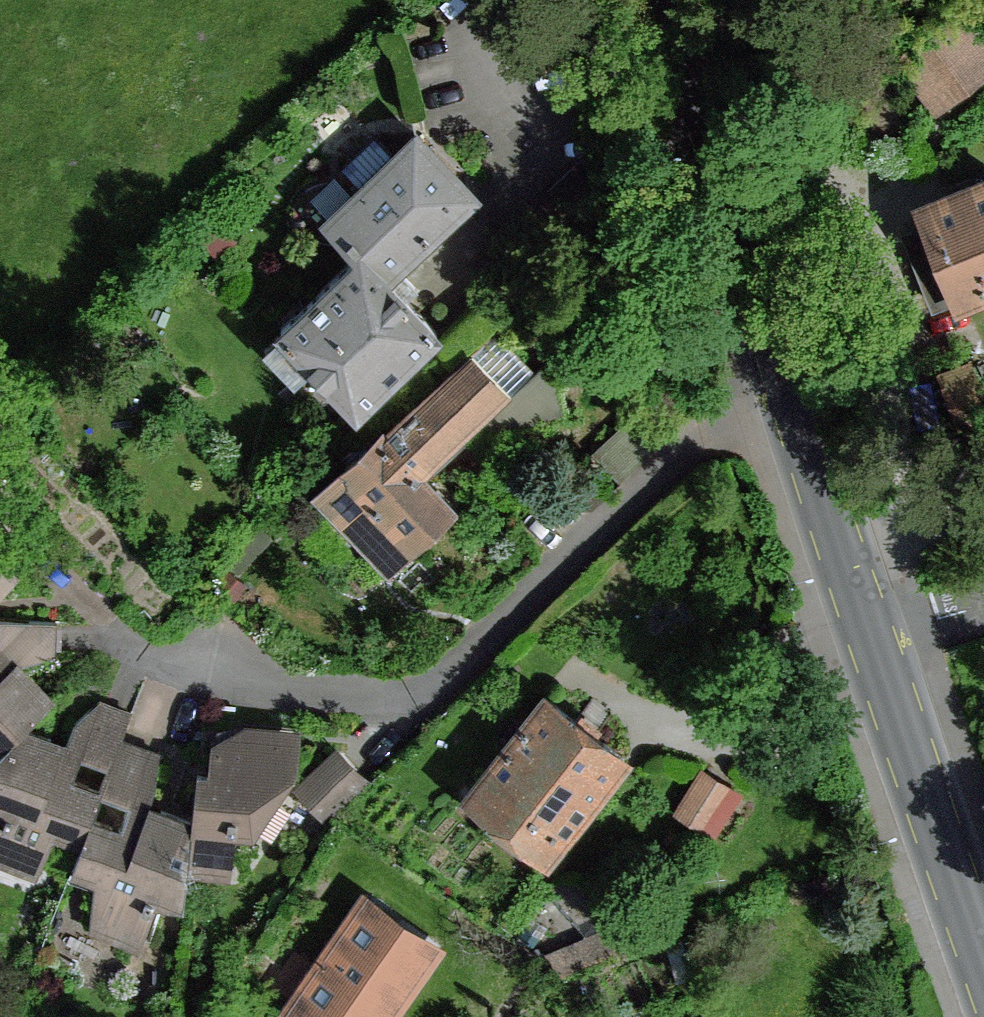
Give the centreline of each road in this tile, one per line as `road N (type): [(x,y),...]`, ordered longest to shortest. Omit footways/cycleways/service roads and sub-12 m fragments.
road 1 (residential): [(782,355),(451,675),(425,689),(394,696),(267,687),(212,675),(128,640)]
road 2 (secondary): [(983,967),(782,355)]
road 3 (secondary): [(782,355),(675,0)]

